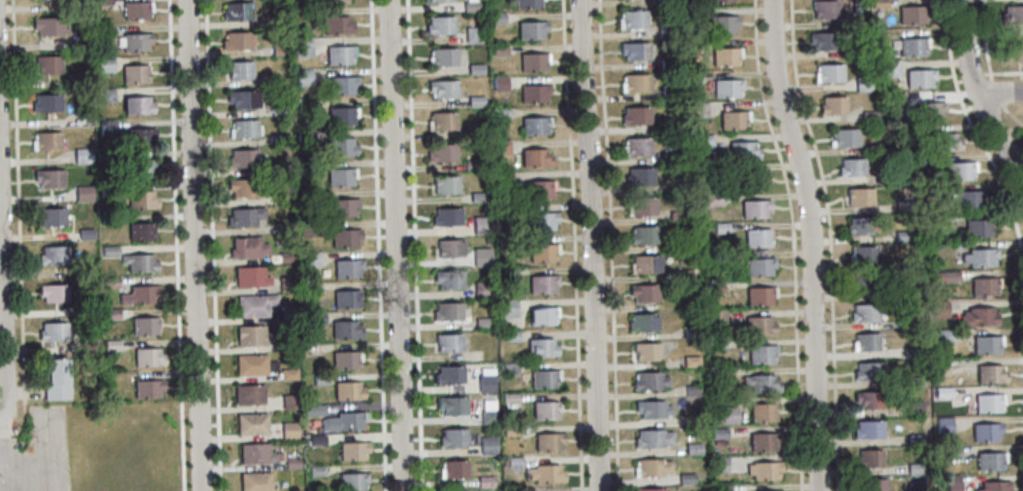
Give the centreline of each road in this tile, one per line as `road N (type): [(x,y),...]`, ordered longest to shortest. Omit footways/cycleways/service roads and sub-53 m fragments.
road 1 (residential): [(818,490),(809,228),(781,96),(773,0)]
road 2 (residential): [(599,490),(582,0)]
road 3 (residential): [(403,490),(388,0)]
road 4 (residential): [(201,490),(187,0)]
road 5 (residential): [(1022,188),(978,94),(964,0)]
road 6 (residential): [(6,418),(0,223)]

